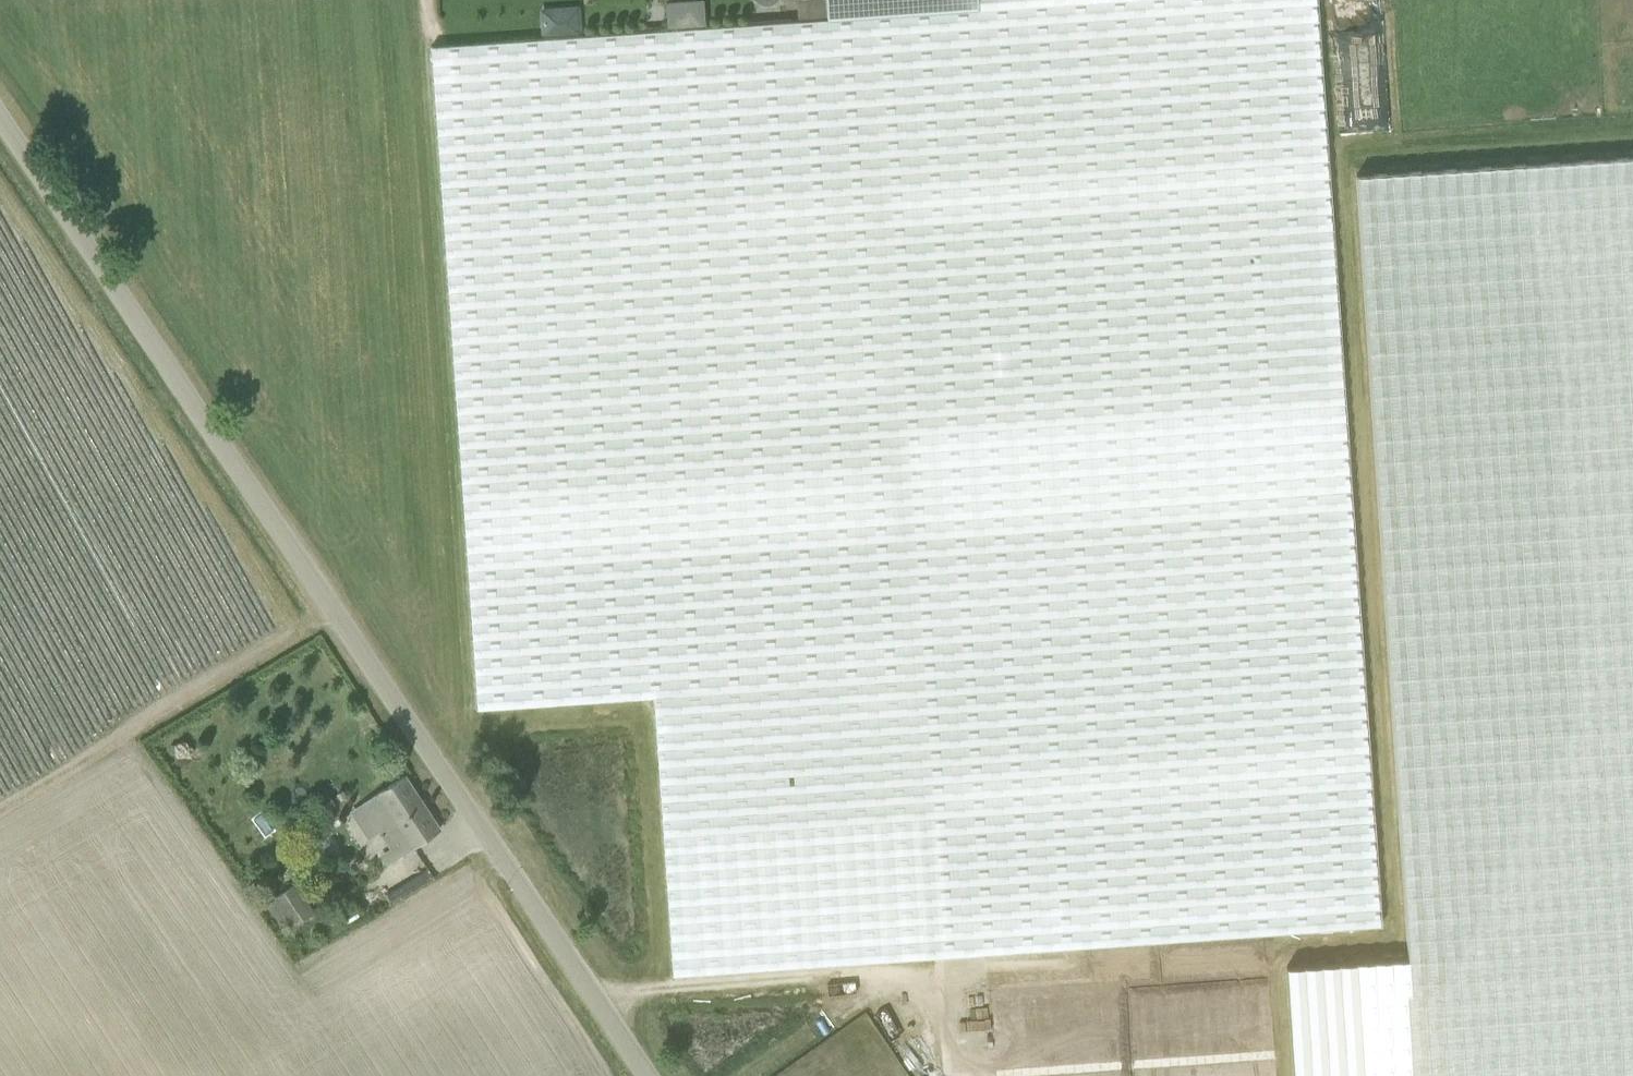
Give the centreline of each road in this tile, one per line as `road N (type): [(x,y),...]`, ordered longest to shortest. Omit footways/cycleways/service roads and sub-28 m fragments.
road 1 (unclassified): [(639,1075),(0,121)]

